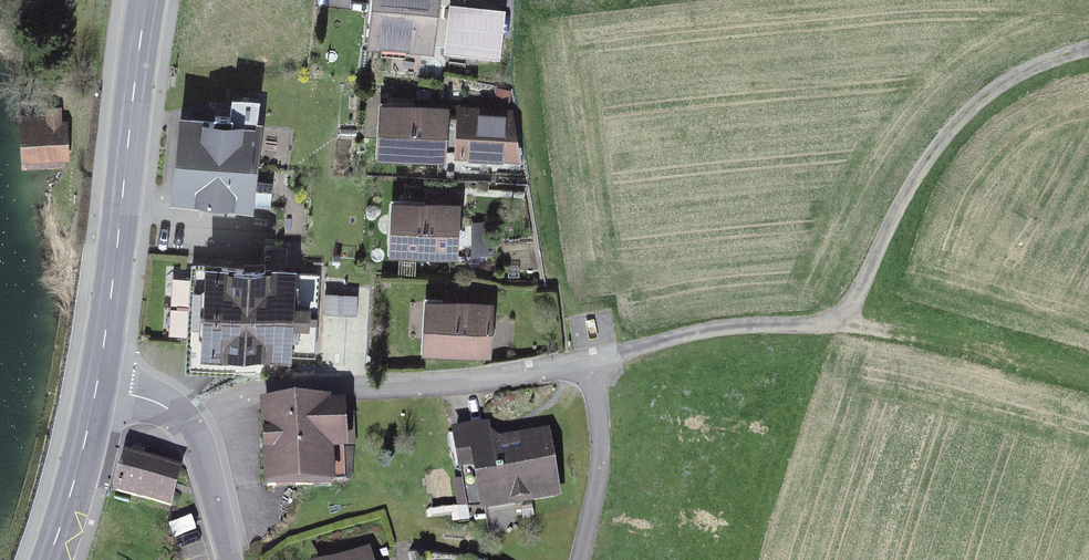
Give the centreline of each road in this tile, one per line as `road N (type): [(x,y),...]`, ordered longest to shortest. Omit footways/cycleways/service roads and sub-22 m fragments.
road 1 (track): [(572,363),(712,323),(808,322),(851,311),(933,158),(1008,84),(1088,50)]
road 2 (residential): [(198,434),(259,395),(474,380),(572,363),(593,381),(604,467),(584,559)]
road 3 (secondary): [(97,388),(147,0)]
road 4 (secondary): [(49,559),(97,388)]
road 5 (unclassified): [(198,434),(232,559)]

